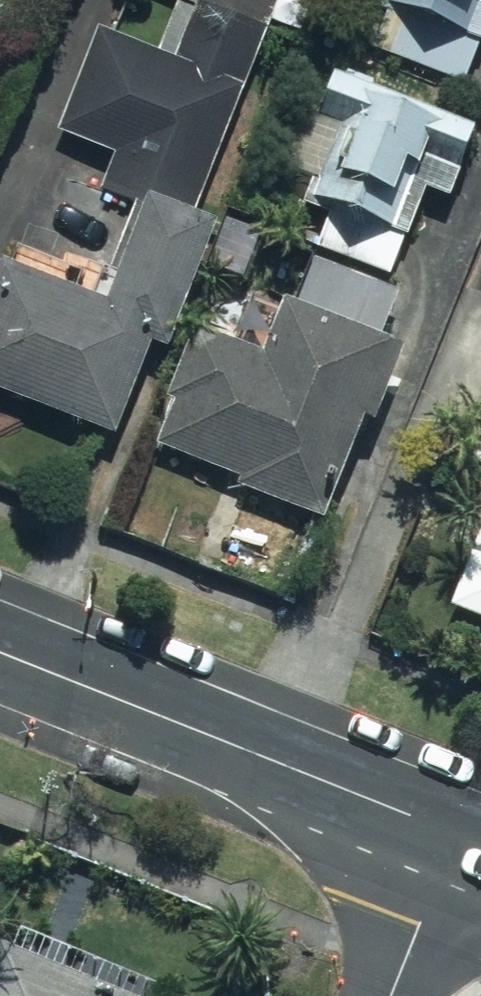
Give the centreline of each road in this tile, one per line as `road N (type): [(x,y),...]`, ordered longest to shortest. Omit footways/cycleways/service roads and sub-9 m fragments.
road 1 (secondary): [(0,651),(455,832)]
road 2 (residential): [(389,995),(455,832)]

